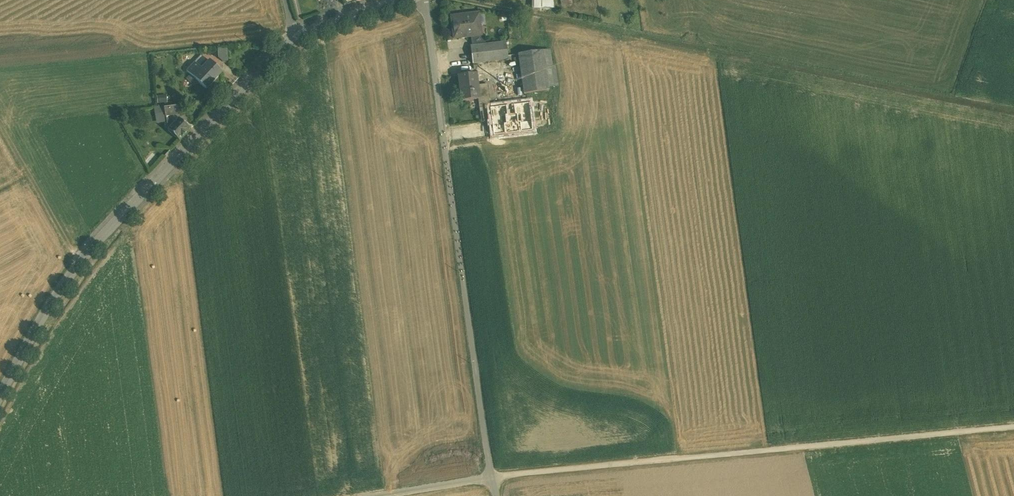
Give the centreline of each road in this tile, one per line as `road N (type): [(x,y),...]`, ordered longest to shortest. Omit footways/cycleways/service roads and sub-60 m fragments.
road 1 (track): [(1013,427),(492,477),(375,495)]
road 2 (residential): [(0,400),(79,265),(299,34),(395,0)]
road 3 (track): [(456,0),(1013,112)]
road 4 (unclassified): [(496,495),(447,155)]
road 5 (track): [(79,265),(0,126)]
road 6 (residential): [(447,155),(423,0)]

